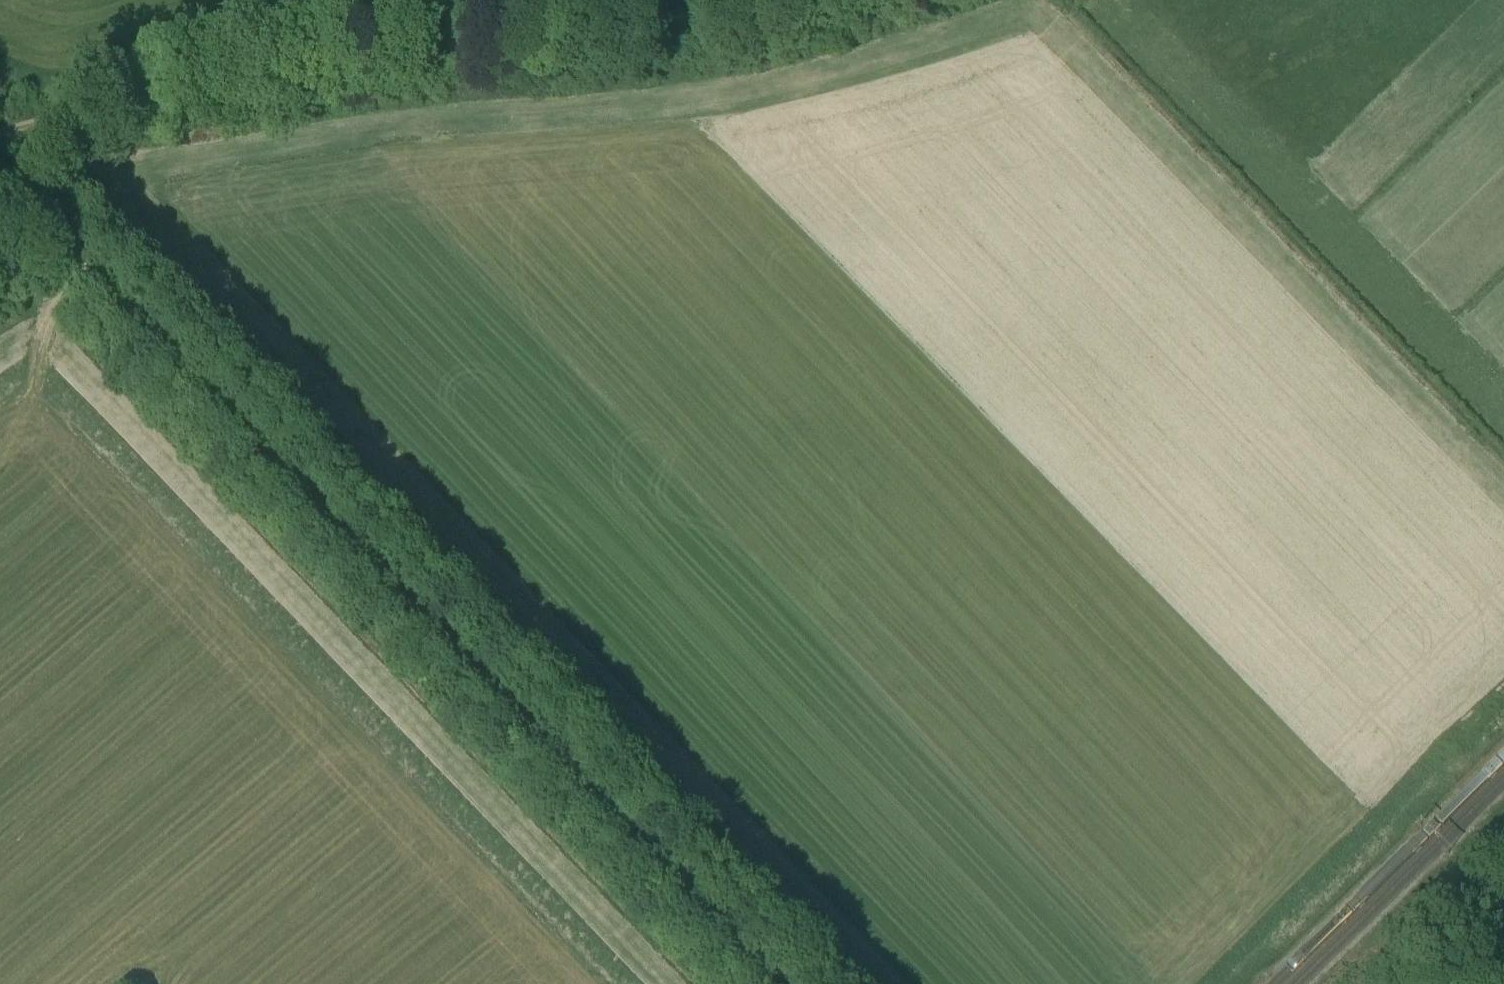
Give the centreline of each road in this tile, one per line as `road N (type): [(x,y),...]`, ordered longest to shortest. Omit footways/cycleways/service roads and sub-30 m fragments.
road 1 (track): [(0,185),(772,983)]
road 2 (track): [(756,0),(273,53),(0,134)]

